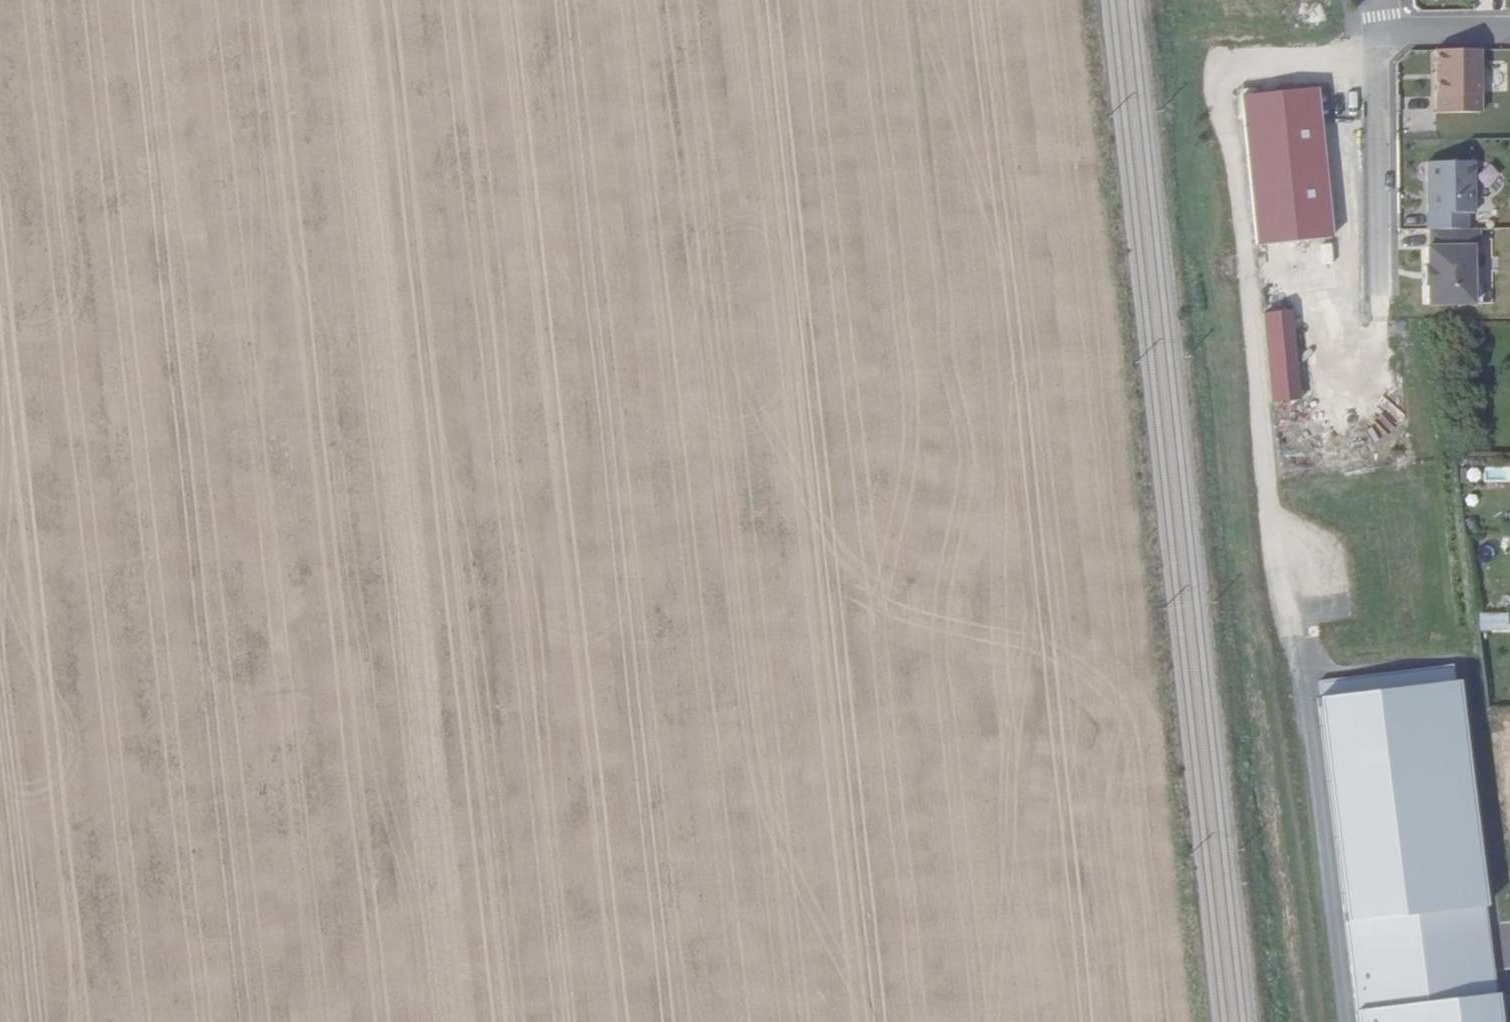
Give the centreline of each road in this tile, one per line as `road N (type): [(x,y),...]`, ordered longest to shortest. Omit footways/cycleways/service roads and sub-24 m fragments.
road 1 (residential): [(1386,45),(1382,318)]
road 2 (residential): [(1509,37),(1386,45)]

